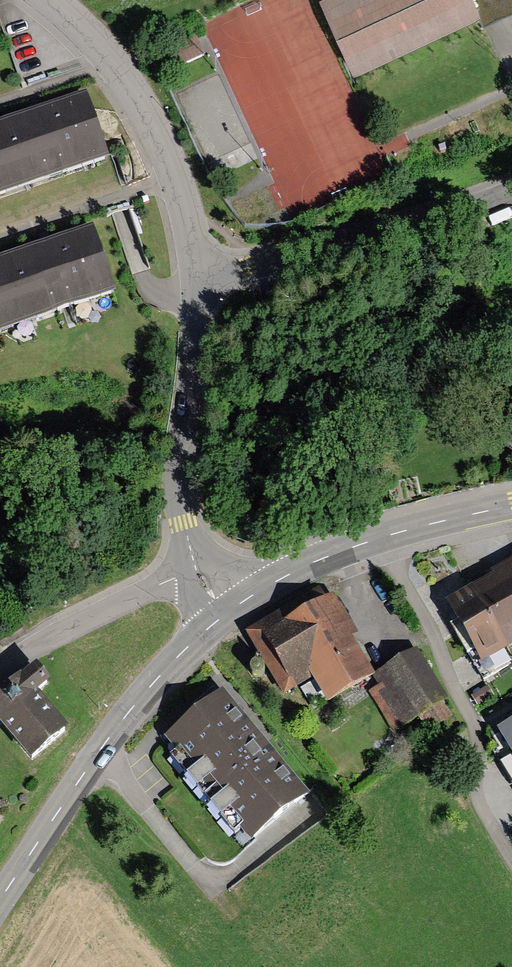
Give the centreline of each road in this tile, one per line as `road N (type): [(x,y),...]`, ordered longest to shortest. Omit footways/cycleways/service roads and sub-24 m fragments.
road 1 (tertiary): [(227,612),(119,723),(0,898)]
road 2 (residential): [(511,193),(386,234),(196,274)]
road 3 (residential): [(196,274),(171,176),(141,108),(105,58),(42,0)]
road 4 (tertiary): [(511,505),(388,533),(282,578),(227,612)]
road 5 (residential): [(197,567),(176,494),(196,274)]
road 6 (residential): [(197,567),(0,669)]

